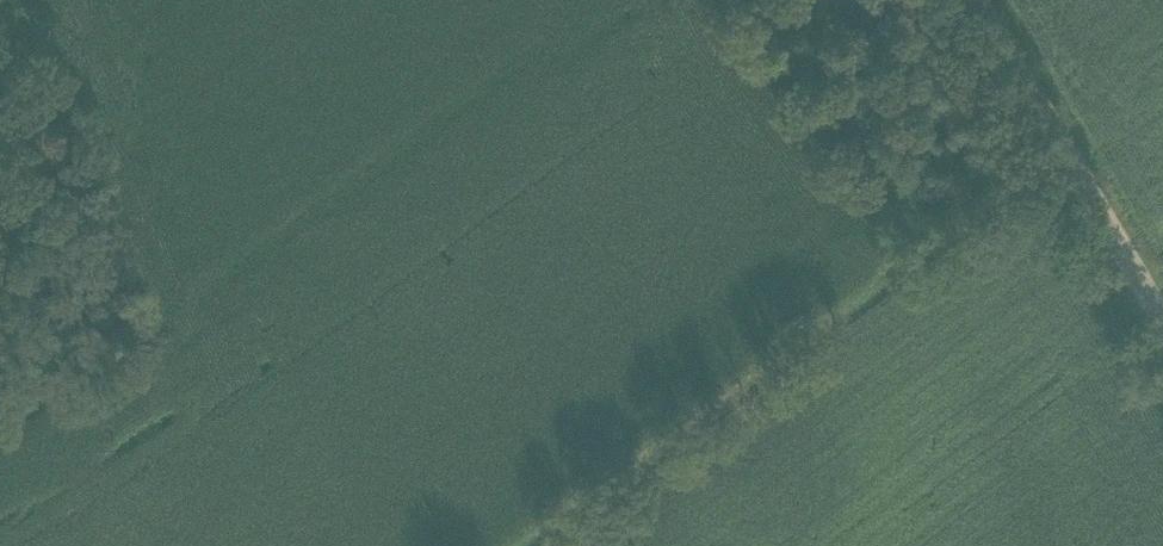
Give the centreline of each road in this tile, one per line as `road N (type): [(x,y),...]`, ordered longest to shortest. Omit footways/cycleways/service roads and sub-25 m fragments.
road 1 (unclassified): [(1162,345),(967,0)]

